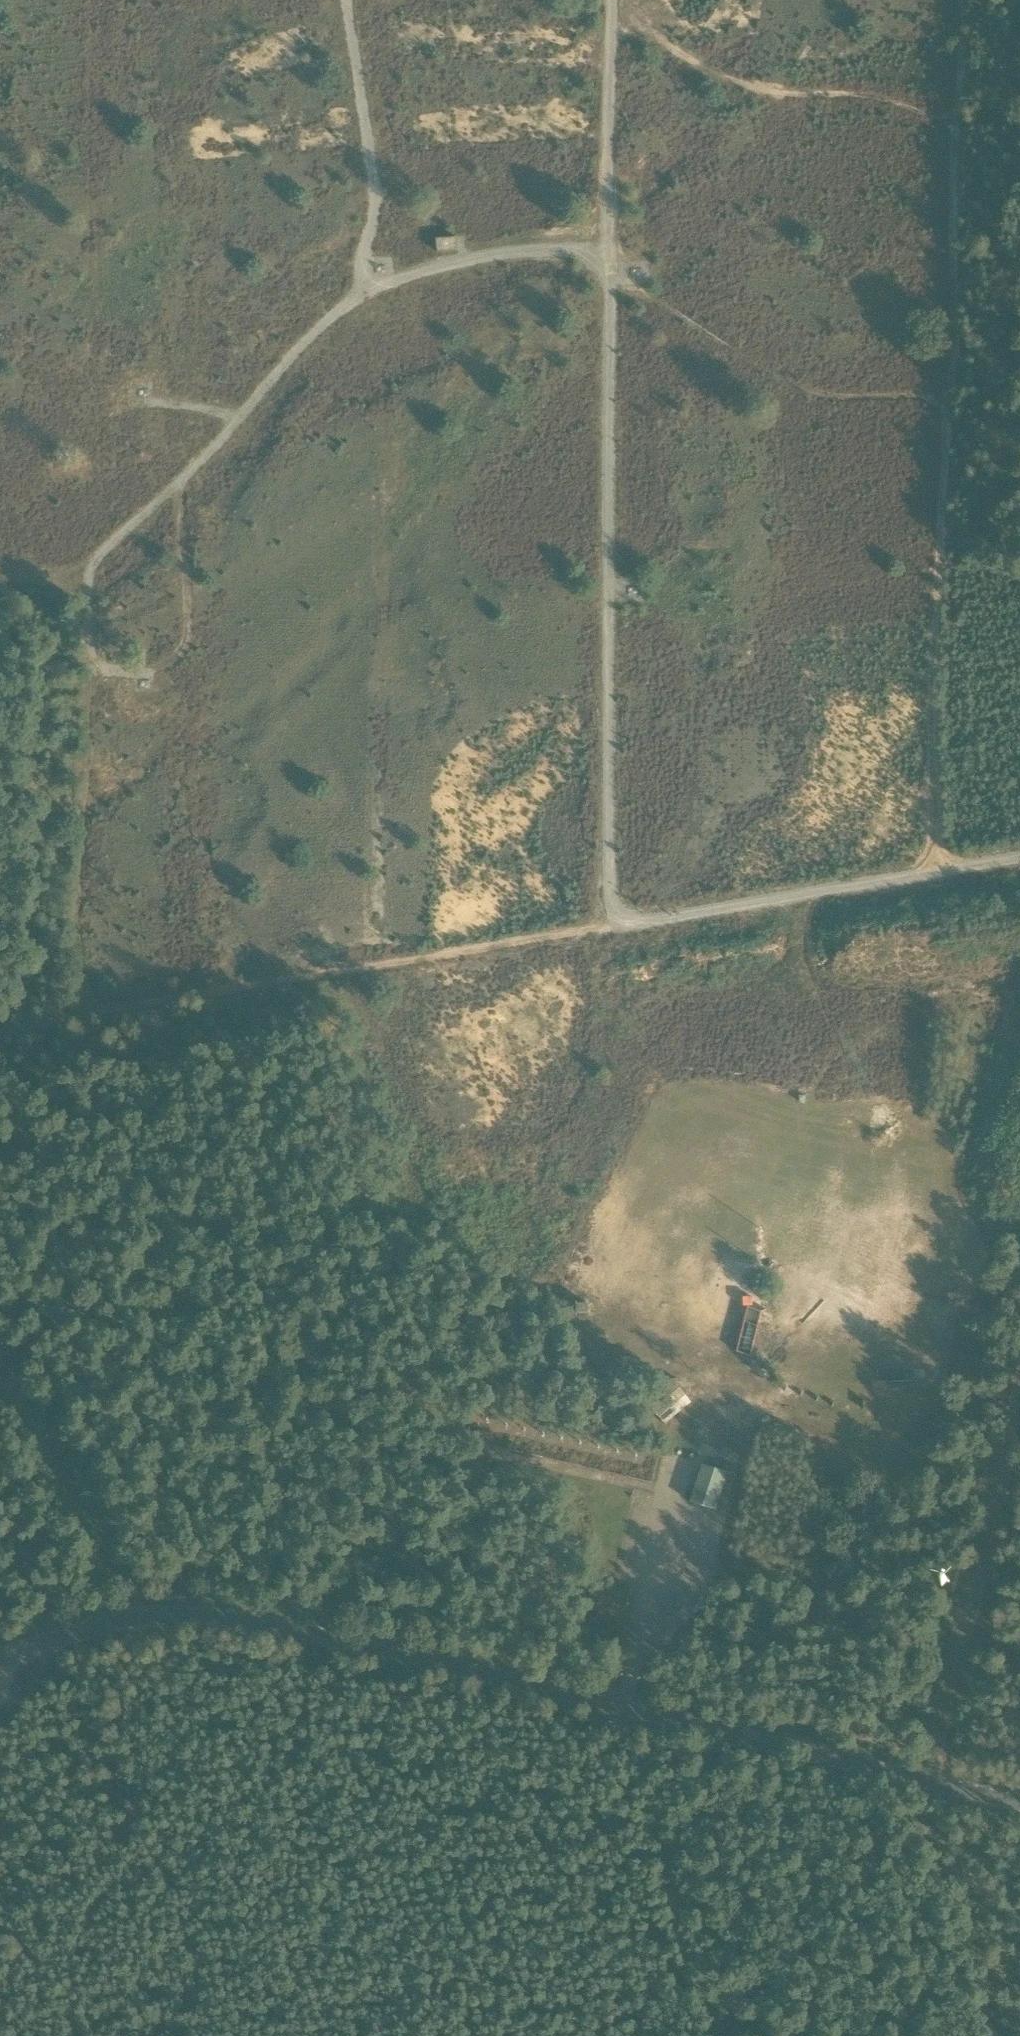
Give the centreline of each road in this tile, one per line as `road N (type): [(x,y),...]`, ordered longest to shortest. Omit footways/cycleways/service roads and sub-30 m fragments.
road 1 (unclassified): [(1019,1791),(218,1613),(107,1625),(0,1660)]
road 2 (track): [(965,0),(934,672),(936,876)]
road 3 (track): [(610,252),(538,252),(370,291),(279,374),(201,470),(72,583),(0,584)]
road 4 (track): [(634,927),(611,906),(610,252)]
road 5 (track): [(634,927),(0,1042)]
road 6 (track): [(1019,862),(634,927)]
road 7 (track): [(934,1771),(1019,1408)]
road 8 (track): [(610,284),(805,393),(952,403)]
road 9 (track): [(616,17),(717,76),(780,96),(885,105),(961,131)]
road 10 (track): [(0,1387),(135,1586),(144,1618)]
road 11 (track): [(617,0),(610,252)]
road 12 (track): [(0,1709),(107,1625)]

